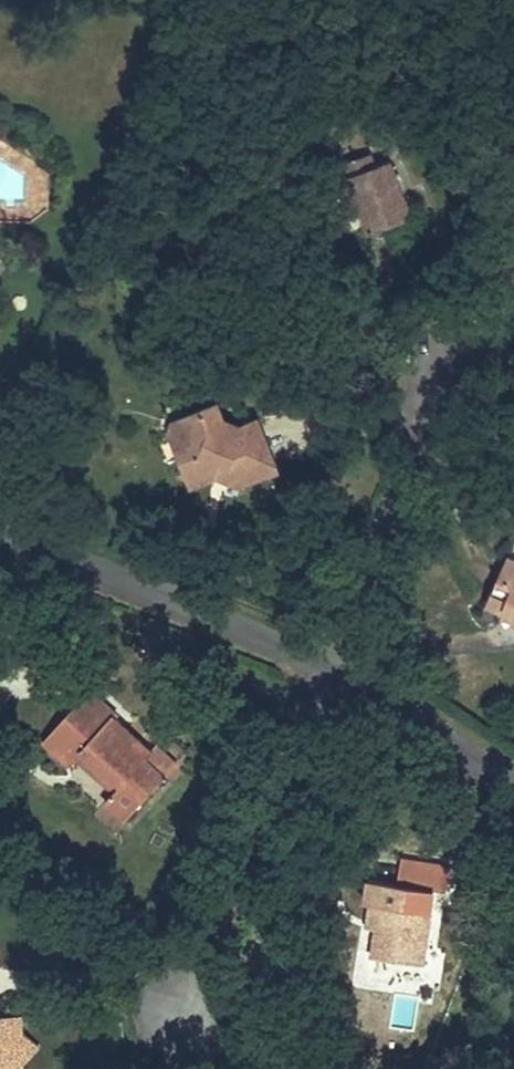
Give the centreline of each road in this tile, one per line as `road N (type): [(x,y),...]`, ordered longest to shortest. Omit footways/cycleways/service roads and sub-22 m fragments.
road 1 (residential): [(513,780),(304,660),(0,533)]

